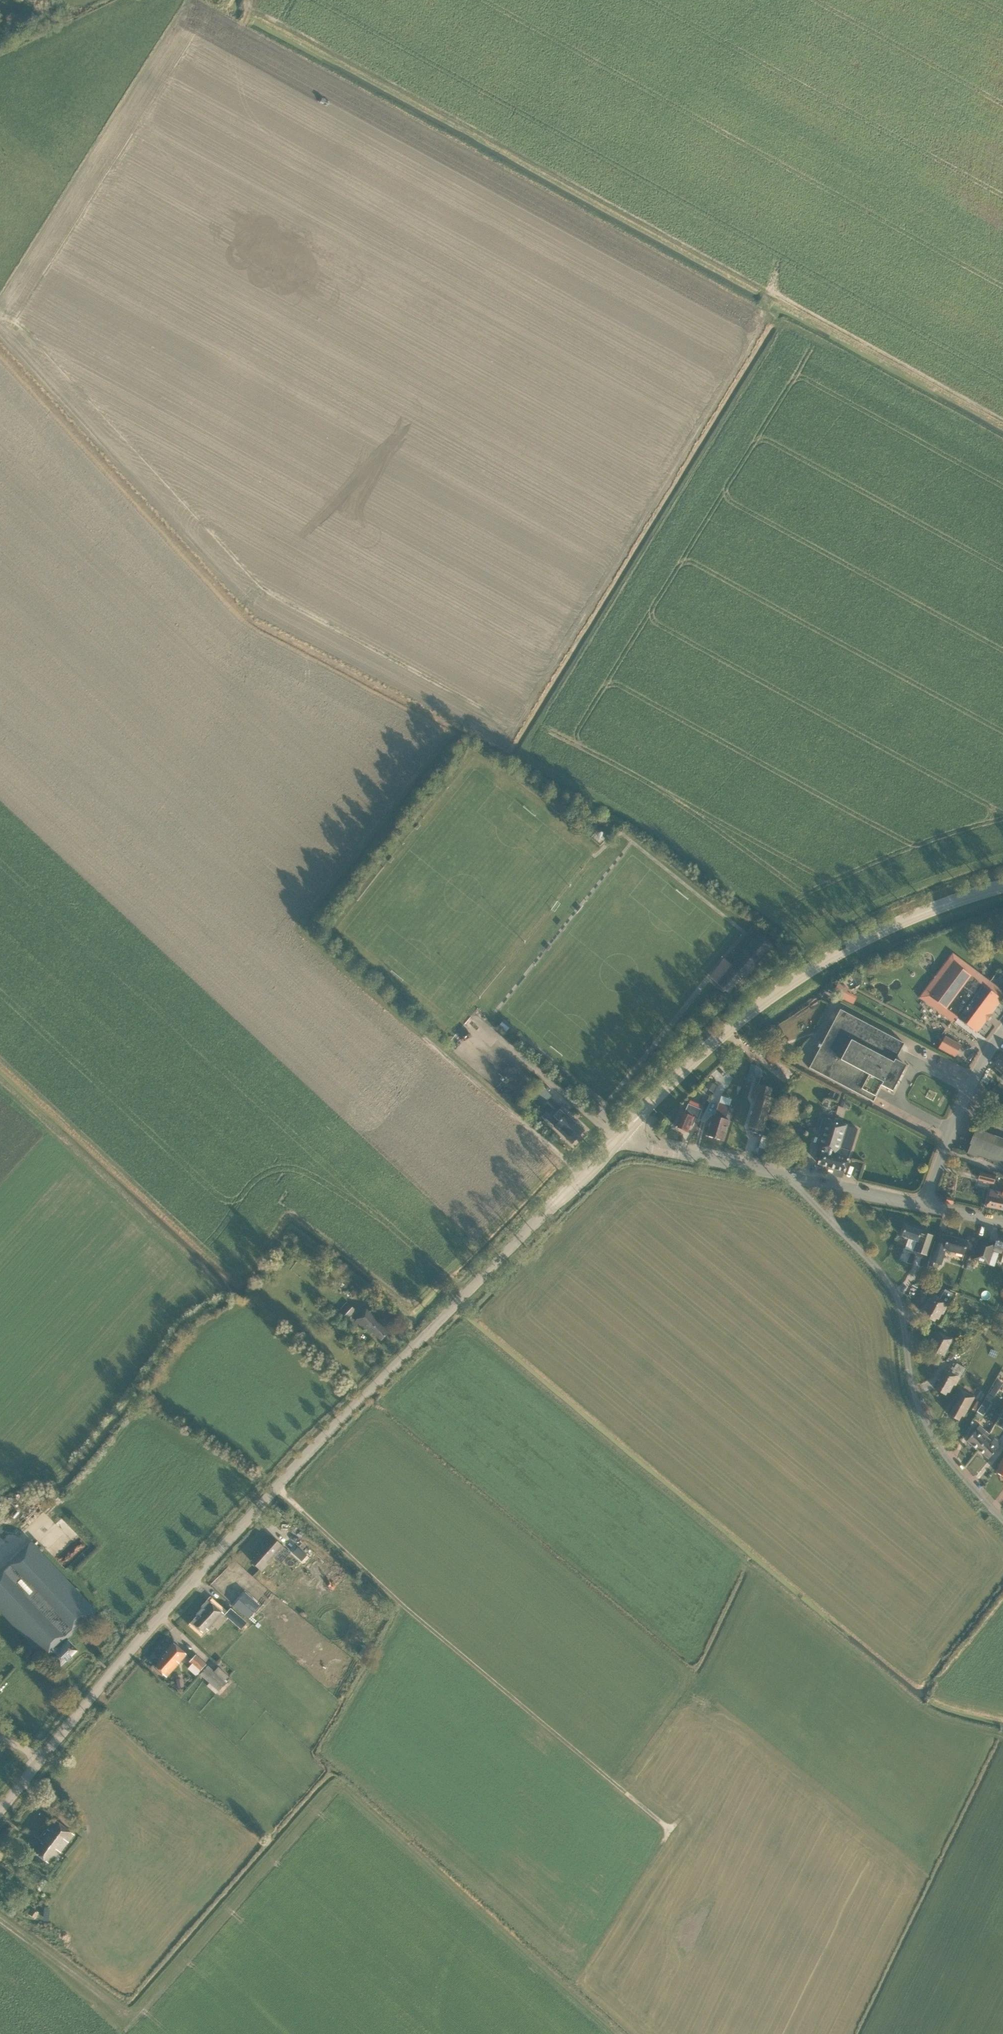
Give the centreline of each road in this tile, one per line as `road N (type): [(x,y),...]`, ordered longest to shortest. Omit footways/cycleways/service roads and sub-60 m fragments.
road 1 (tertiary): [(0,1812),(171,1600),(620,1133)]
road 2 (tertiary): [(620,1133),(778,993),(923,913),(1002,886)]
road 3 (track): [(276,1487),(622,1789)]
road 4 (unclassified): [(1002,1519),(941,1450),(911,1384),(899,1304),(829,1218)]
road 5 (track): [(583,1176),(426,1040)]
road 6 (residential): [(925,1205),(978,1066),(1002,1028)]
road 7 (unclassified): [(620,1133),(641,1147),(789,1178)]

